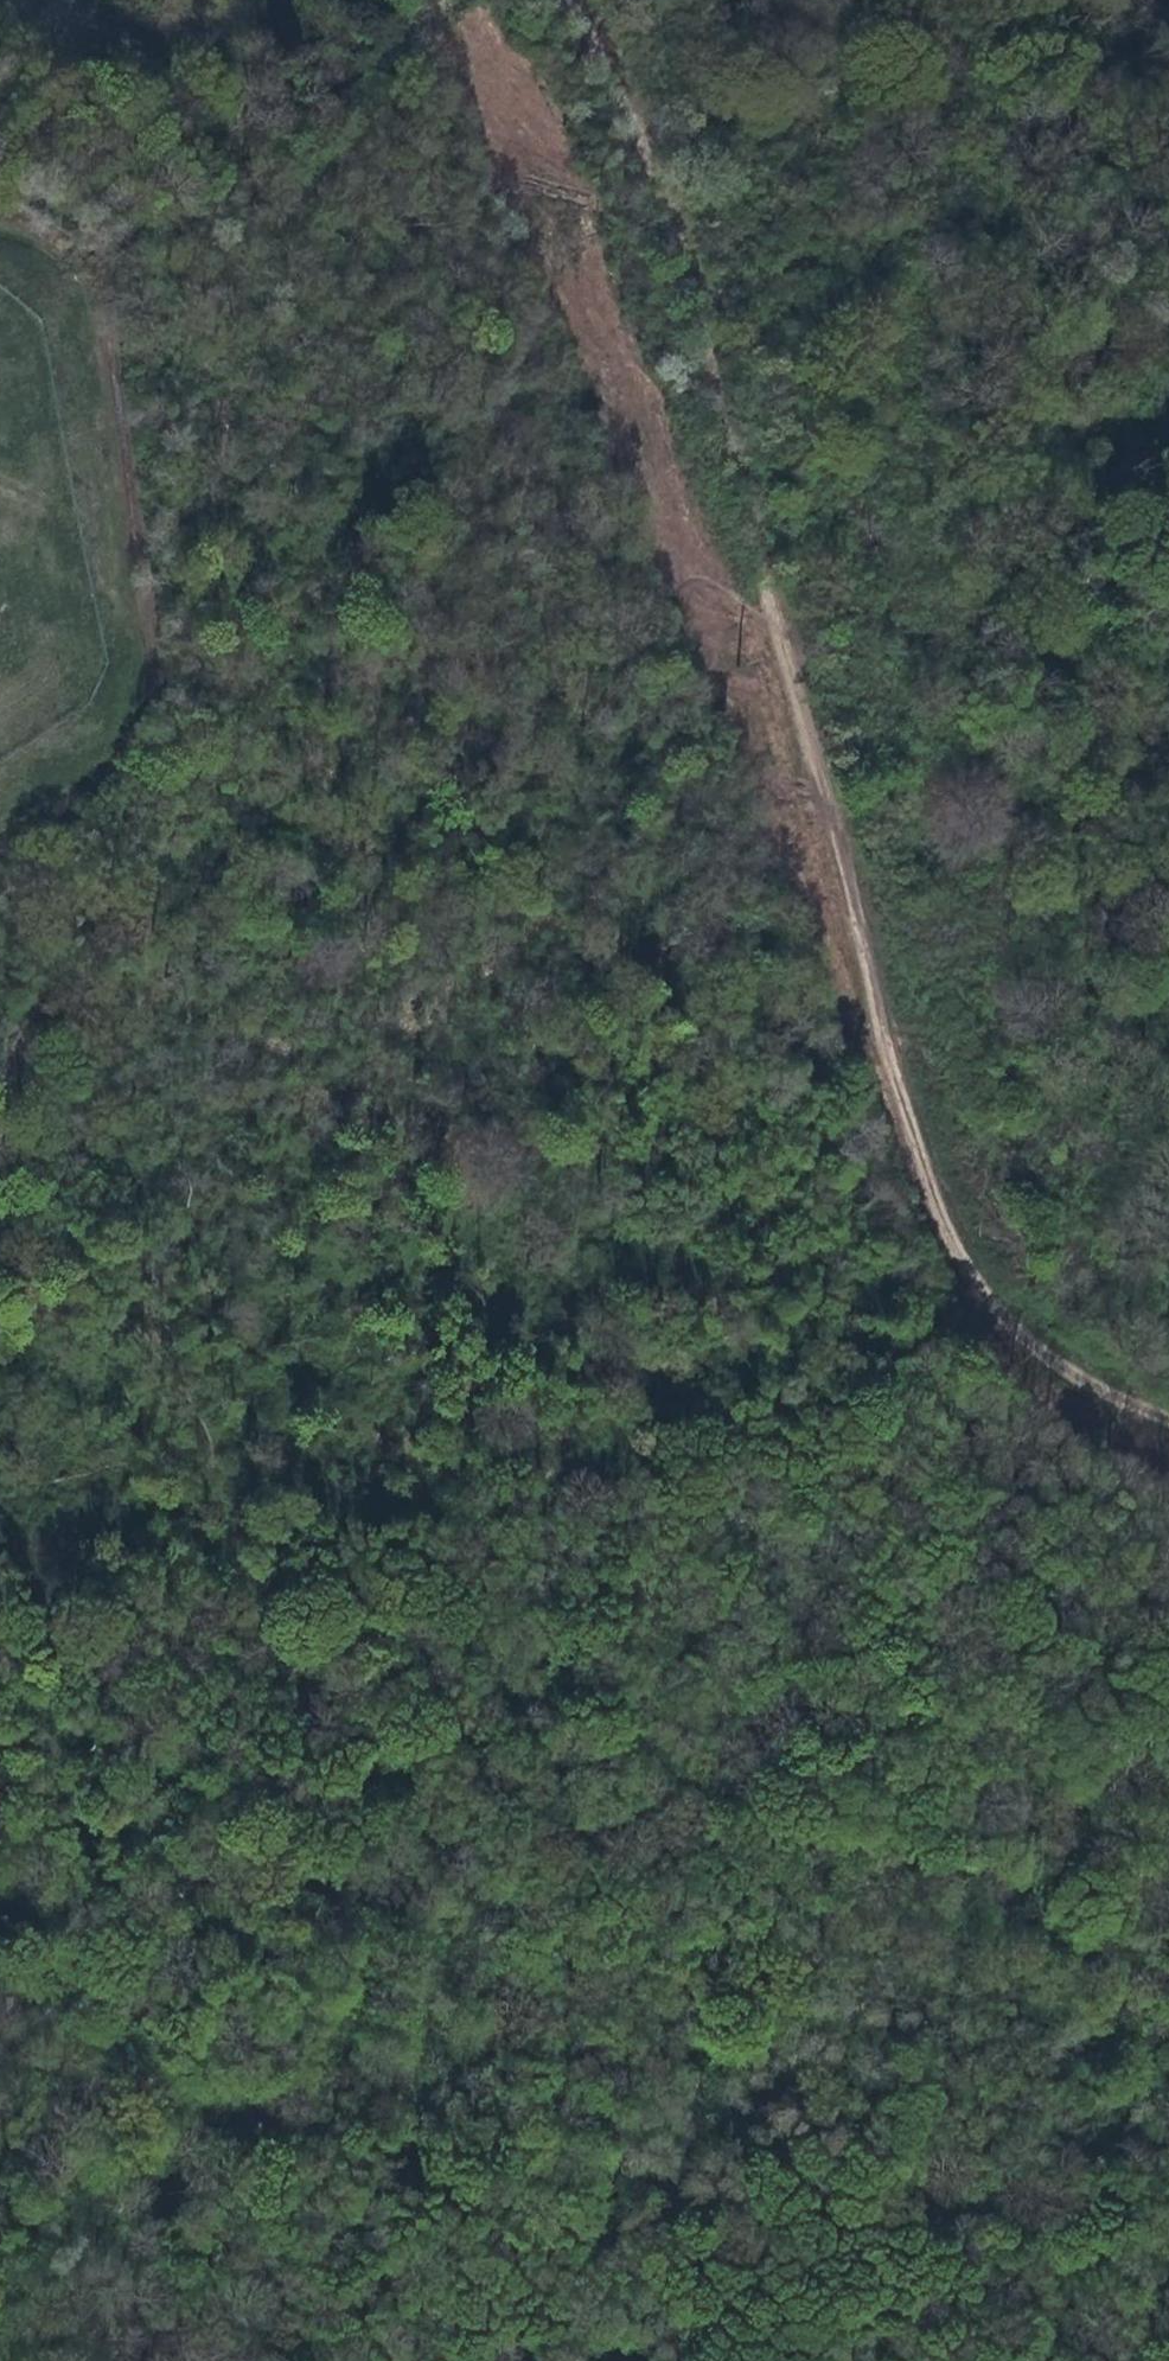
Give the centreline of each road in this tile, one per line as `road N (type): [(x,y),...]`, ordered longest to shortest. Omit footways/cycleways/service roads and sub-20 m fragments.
road 1 (track): [(622,128),(669,223),(843,867),(974,1266),(1075,1366),(1168,1414)]
road 2 (unclassified): [(558,0),(622,128)]

